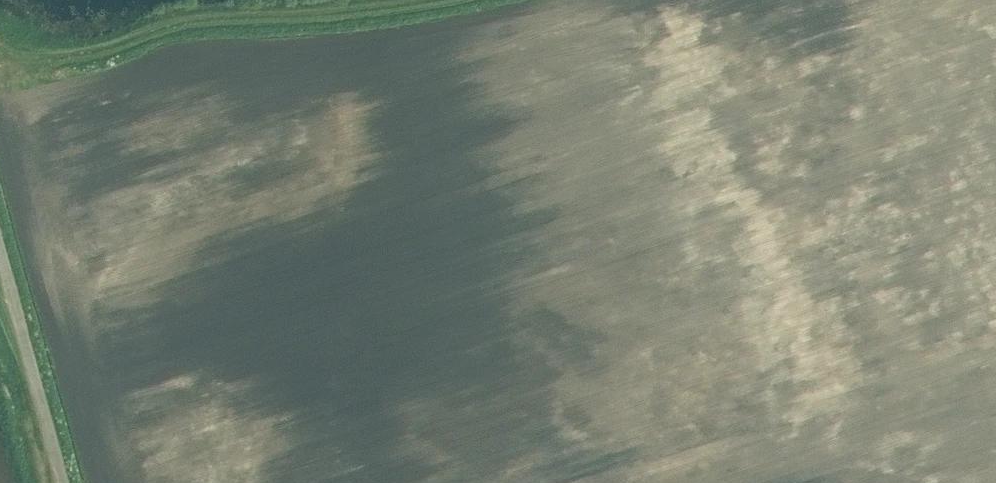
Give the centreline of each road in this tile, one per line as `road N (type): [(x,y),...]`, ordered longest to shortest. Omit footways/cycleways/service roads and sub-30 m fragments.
road 1 (track): [(0,46),(75,55),(184,22),(436,0)]
road 2 (unclassified): [(63,482),(0,246)]

